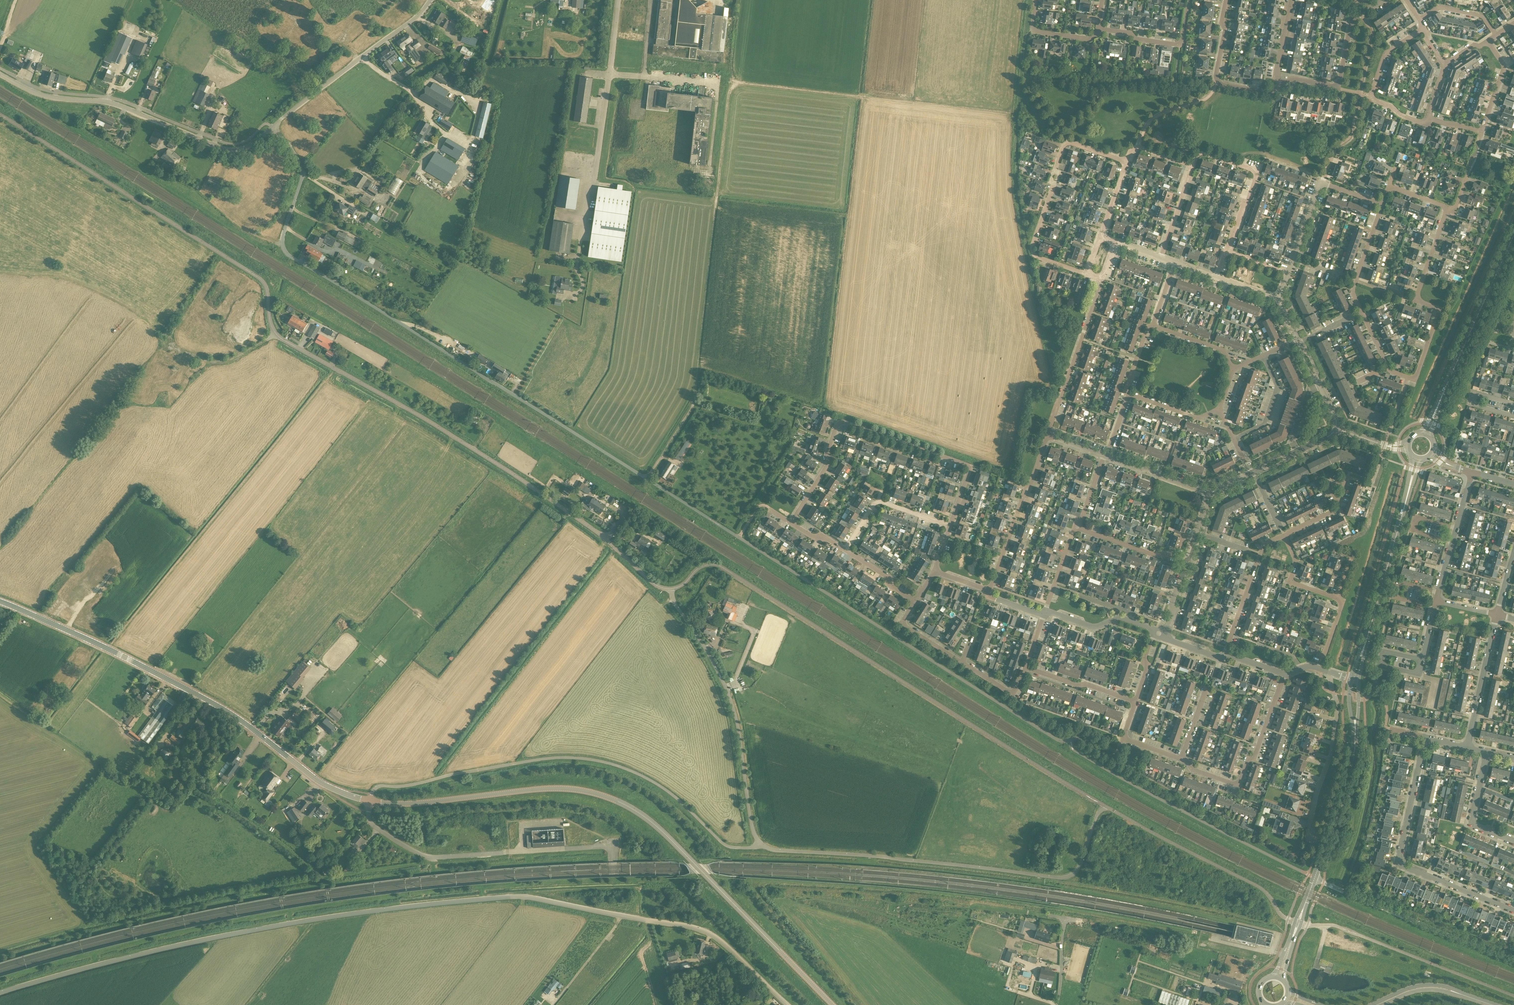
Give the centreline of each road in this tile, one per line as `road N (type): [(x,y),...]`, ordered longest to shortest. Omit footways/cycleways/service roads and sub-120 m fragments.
road 1 (tertiary): [(831,1004),(679,847),(622,803),(558,788),(408,804),(355,797),(184,687),(0,602)]
road 2 (unclassified): [(0,993),(254,929),(518,896),(708,933),(788,1004)]
road 3 (motorway): [(0,737),(84,629),(189,448),(261,265),(331,0)]
road 4 (motorway): [(318,0),(249,257),(207,374),(103,575),(0,715)]
road 5 (unclassified): [(721,678),(736,717),(754,834),(767,848),(1063,877),(1079,867),(1106,806),(1262,888),(1297,922)]
road 6 (unclassified): [(606,539),(450,434),(284,340),(272,327),(258,277),(0,114)]
road 7 (track): [(647,479),(694,400),(738,0)]
road 8 (unclassified): [(647,479),(287,254)]
road 9 (residential): [(1513,911),(1397,864),(1425,737)]
road 10 (residential): [(791,523),(830,461),(841,422),(970,466)]
road 11 (unclassified): [(208,144),(112,103),(43,95),(0,75)]
road 12 (track): [(378,0),(307,128),(302,174),(323,185)]
road 13 (residential): [(1513,961),(1315,878)]
road 14 (unclassified): [(287,254),(314,209),(352,65),(361,58)]
road 15 (residential): [(1416,300),(1439,311),(1414,379),(1389,370),(1361,313)]
road 16 (unclassified): [(721,678),(670,589),(606,539)]
road 17 (unclassified): [(618,0),(595,182)]
road 18 (residential): [(1285,675),(1239,785),(1182,759)]
road 19 (tertiary): [(1442,395),(1513,234)]
road 20 (residential): [(1311,835),(1338,710),(1331,673)]
road 21 (residential): [(1047,435),(1101,279)]
road 22 (residential): [(1382,0),(1351,23),(1339,84),(1294,78),(1282,85)]
road 23 (residential): [(1227,251),(1258,172),(1205,153),(1193,166)]
road 24 (residential): [(1425,28),(1385,54),(1371,95),(1402,115),(1423,123),(1428,117)]
road 25 (unclassified): [(287,254),(205,202),(208,144)]
road 26 (tertiary): [(1409,490),(1367,639)]
road 27 (tertiary): [(1315,878),(1350,778),(1355,731)]
road 28 (residential): [(1282,85),(1267,93),(1217,80),(1225,0)]
road 29 (track): [(718,85),(861,96)]
road 30 (residential): [(1225,654),(1262,548),(1285,537)]
road 31 (residential): [(1467,747),(1497,615)]
road 32 (residential): [(845,550),(878,502),(950,526)]
road 33 (residential): [(1054,185),(1033,252),(1087,274)]
road 34 (residential): [(1191,0),(1179,44),(1100,29)]
road 35 (tertiary): [(1378,1004),(1425,985),(1492,1004)]

